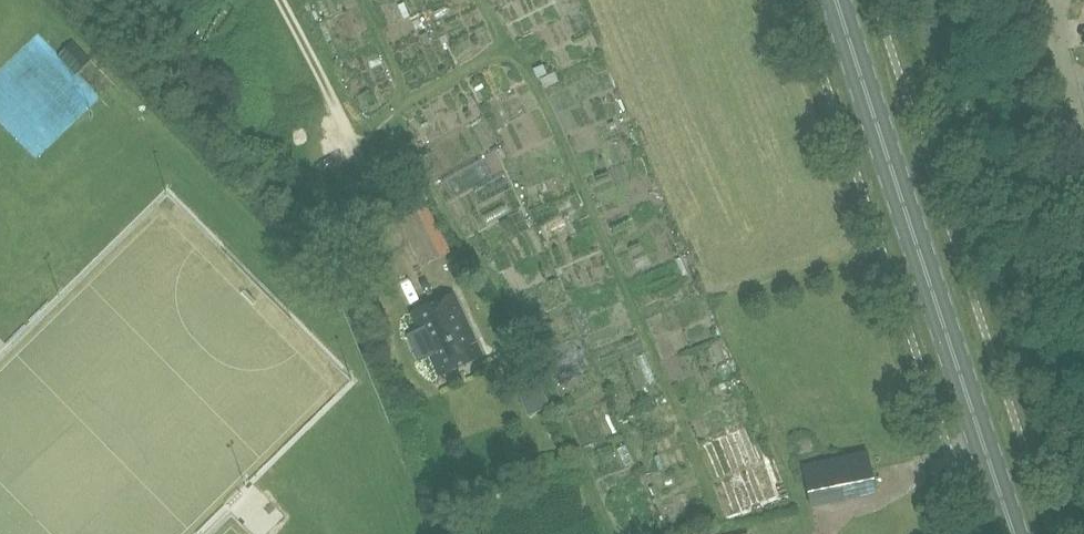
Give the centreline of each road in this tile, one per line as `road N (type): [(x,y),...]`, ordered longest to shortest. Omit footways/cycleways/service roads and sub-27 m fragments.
road 1 (primary): [(1013,533),(836,0)]
road 2 (track): [(281,0),(381,207)]
road 3 (residential): [(1083,127),(1049,0)]

